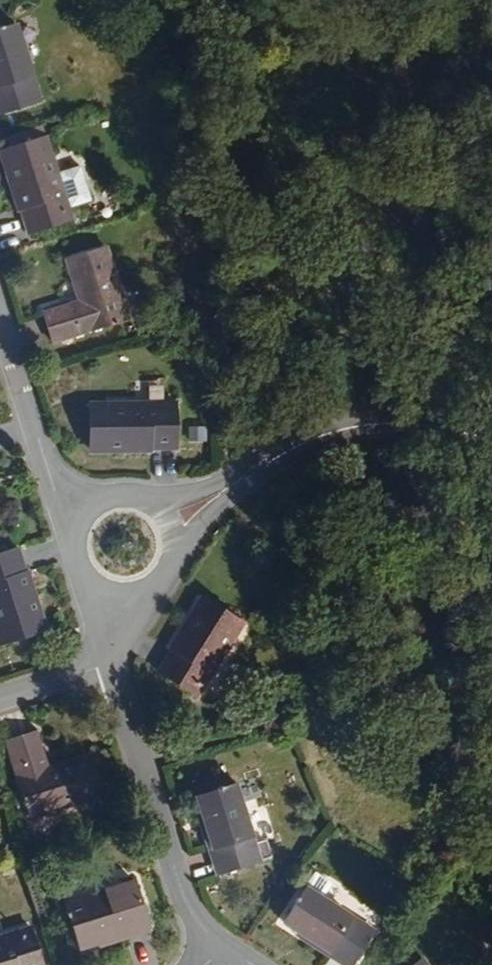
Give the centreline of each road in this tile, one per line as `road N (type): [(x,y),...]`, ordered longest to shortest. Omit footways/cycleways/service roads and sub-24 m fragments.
road 1 (unclassified): [(491,415),(416,411),(312,429),(178,520)]
road 2 (residential): [(113,663),(155,842),(211,953)]
road 3 (residential): [(0,330),(43,458),(84,506)]
road 4 (residential): [(84,506),(69,539),(78,575),(124,601)]

